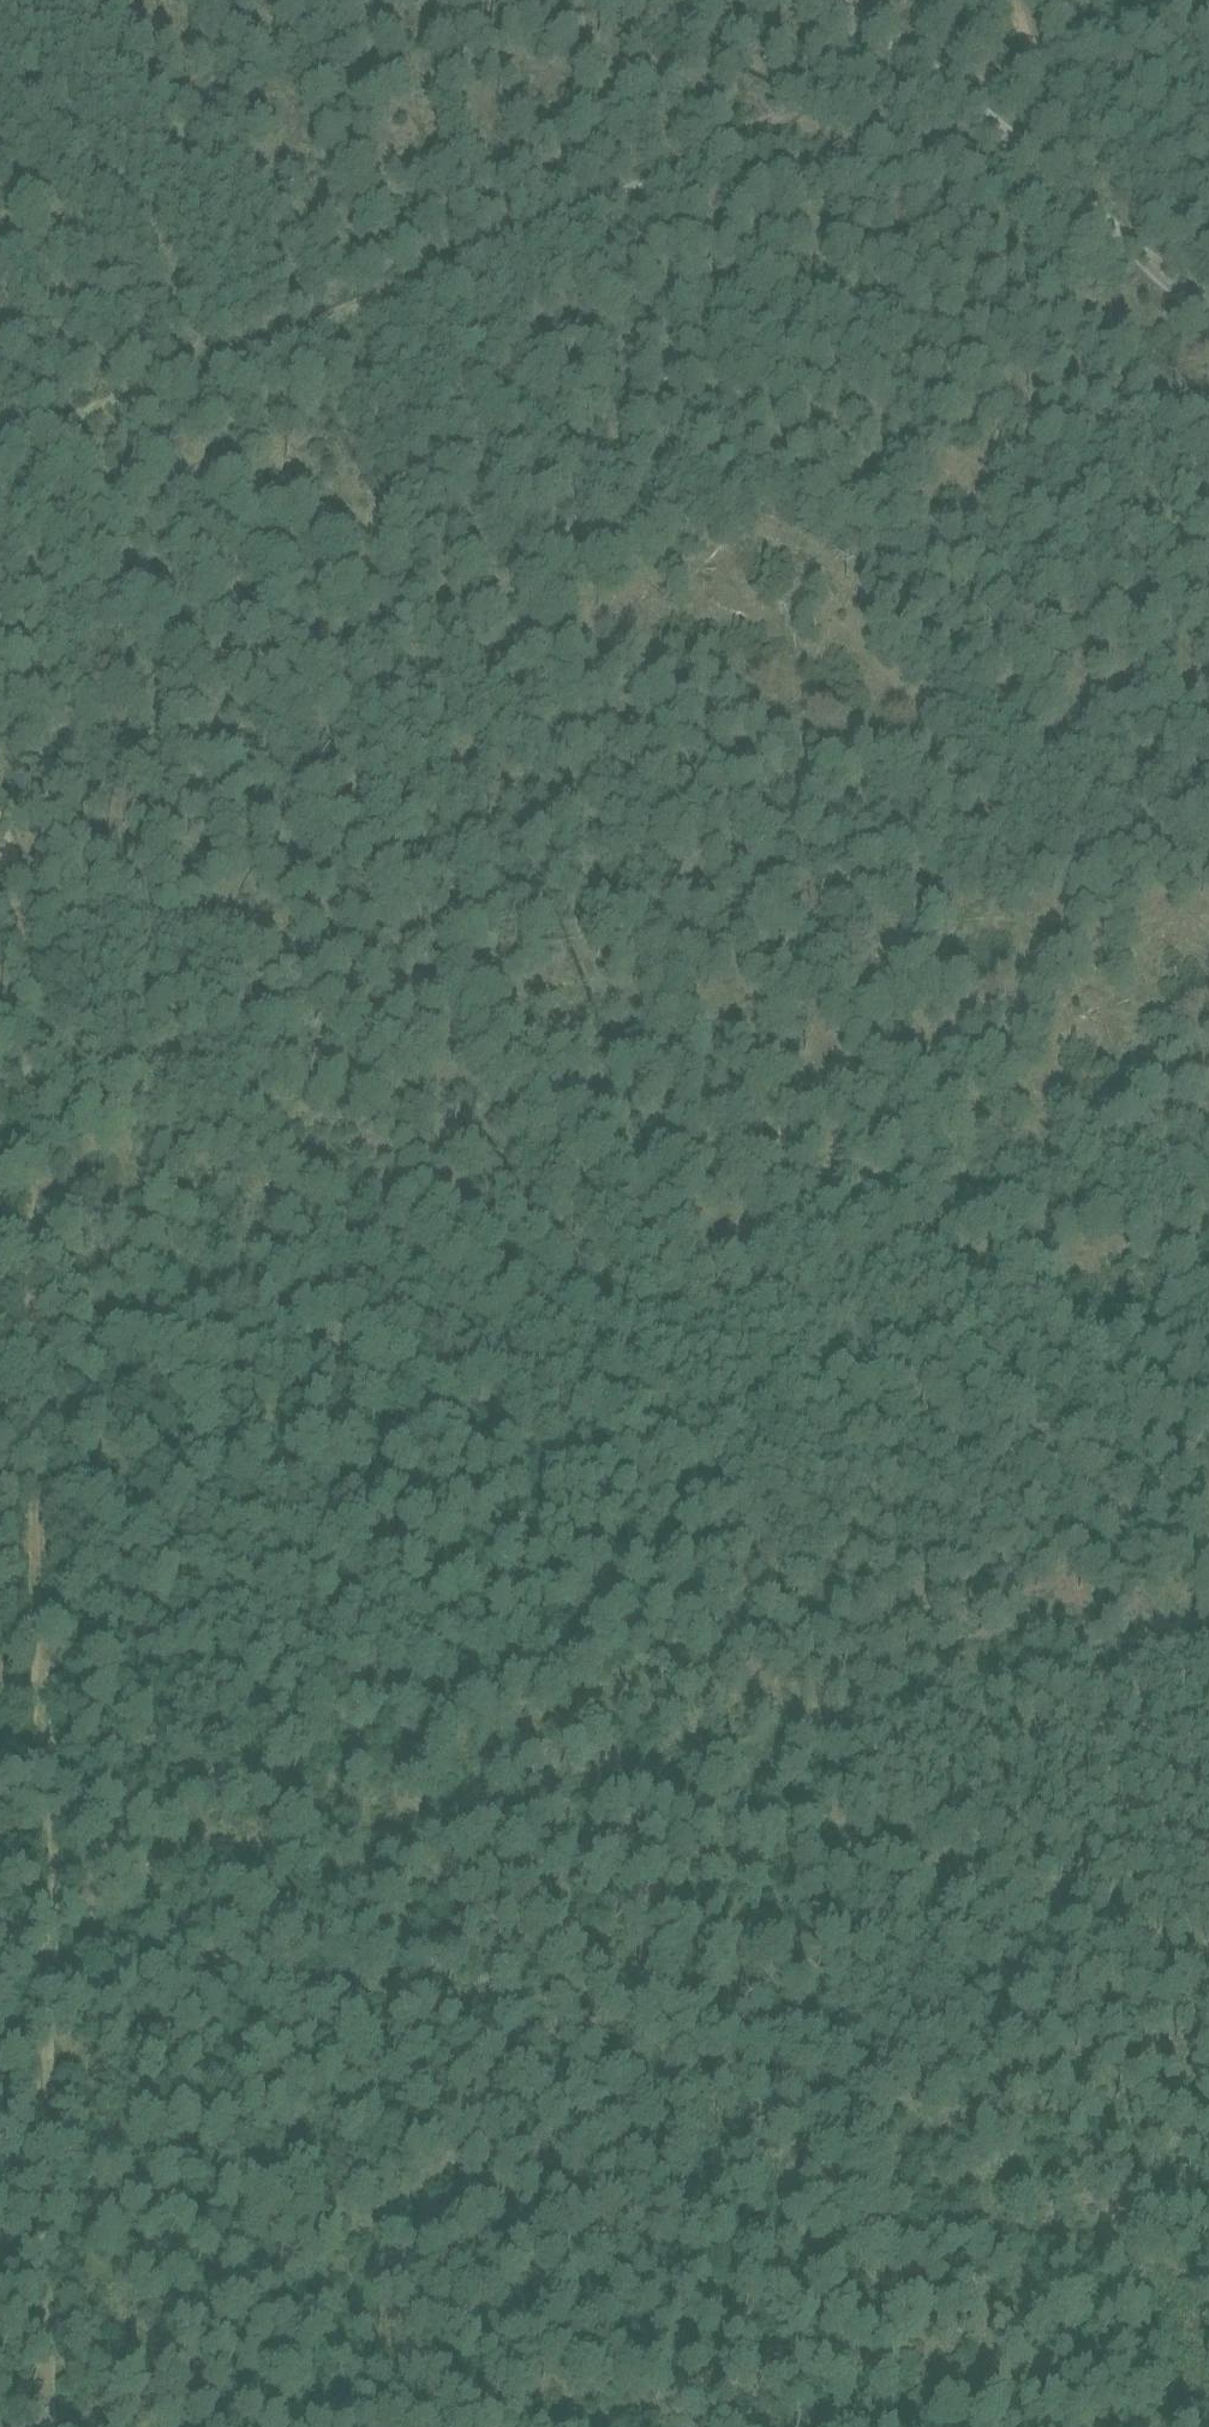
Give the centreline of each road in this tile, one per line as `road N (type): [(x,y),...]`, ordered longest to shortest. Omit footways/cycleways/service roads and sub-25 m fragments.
road 1 (track): [(1208,306),(838,0)]
road 2 (track): [(957,97),(1182,0)]

